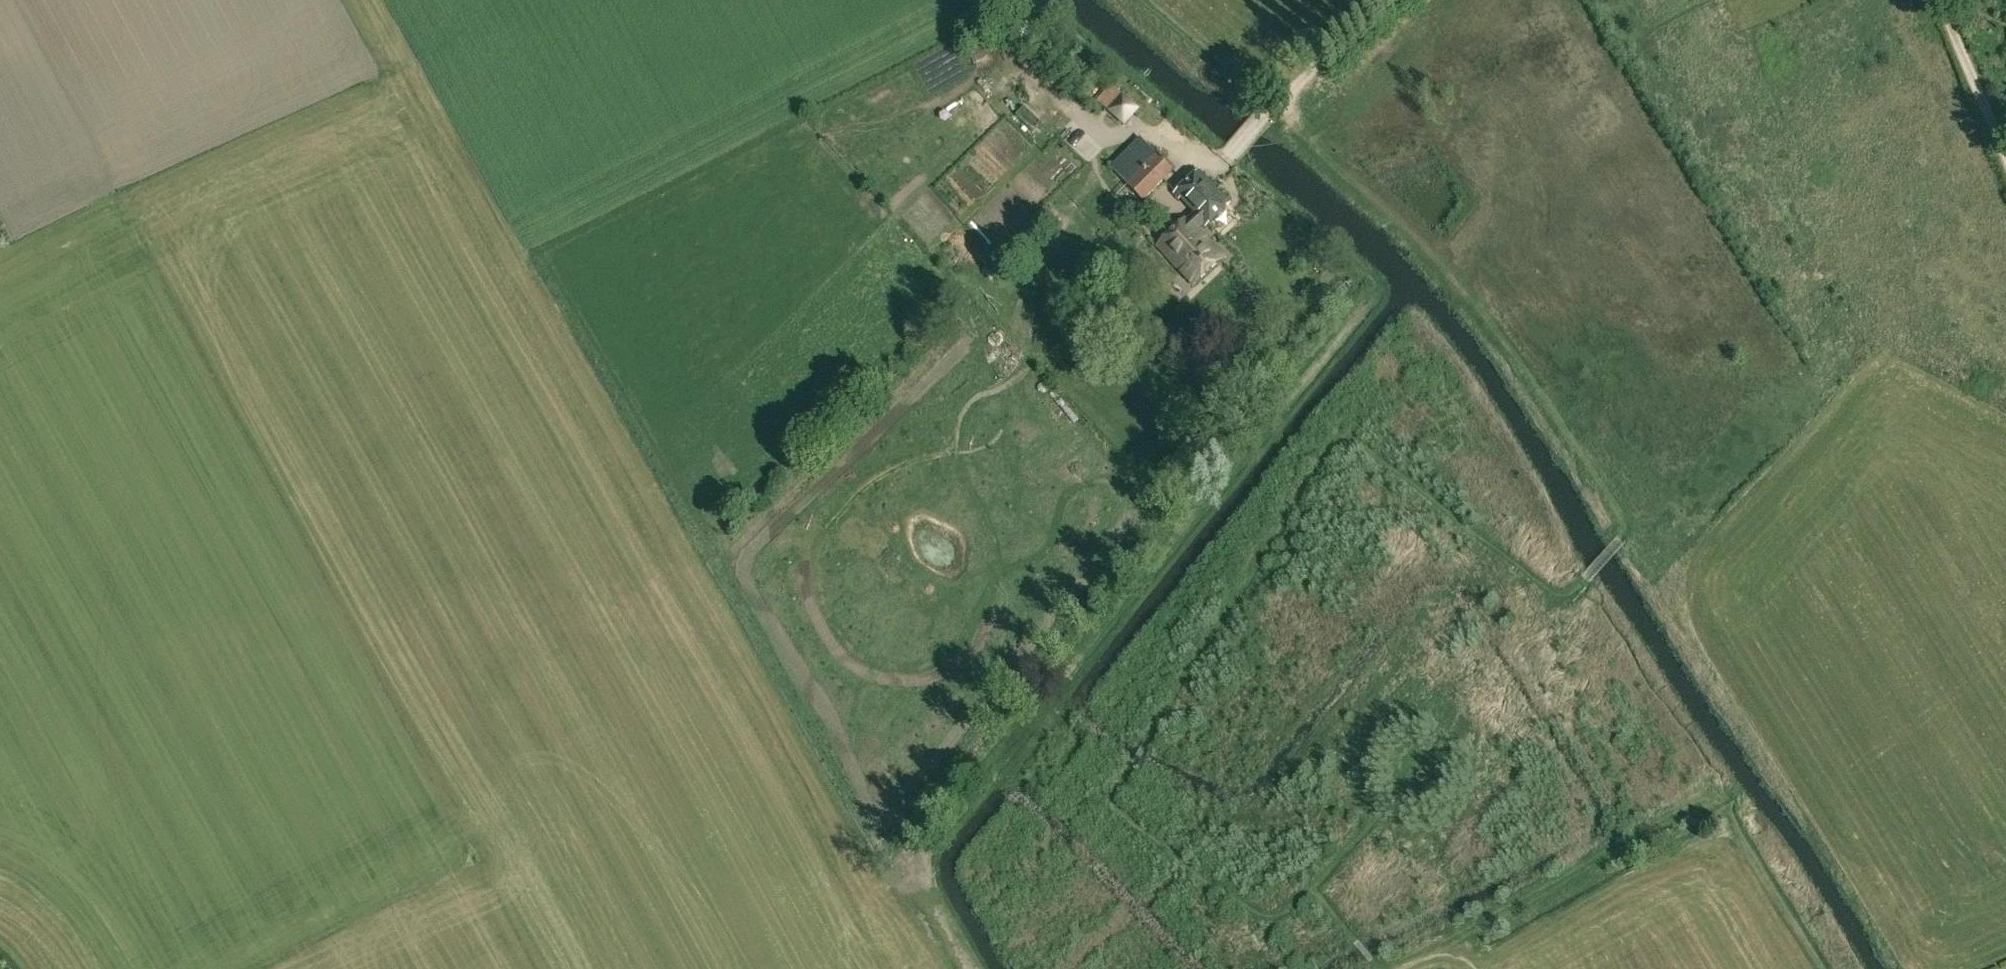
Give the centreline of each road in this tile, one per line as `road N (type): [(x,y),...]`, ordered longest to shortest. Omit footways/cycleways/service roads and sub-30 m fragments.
road 1 (track): [(1383,0),(1217,172),(1146,112)]
road 2 (track): [(2005,154),(1941,0)]

